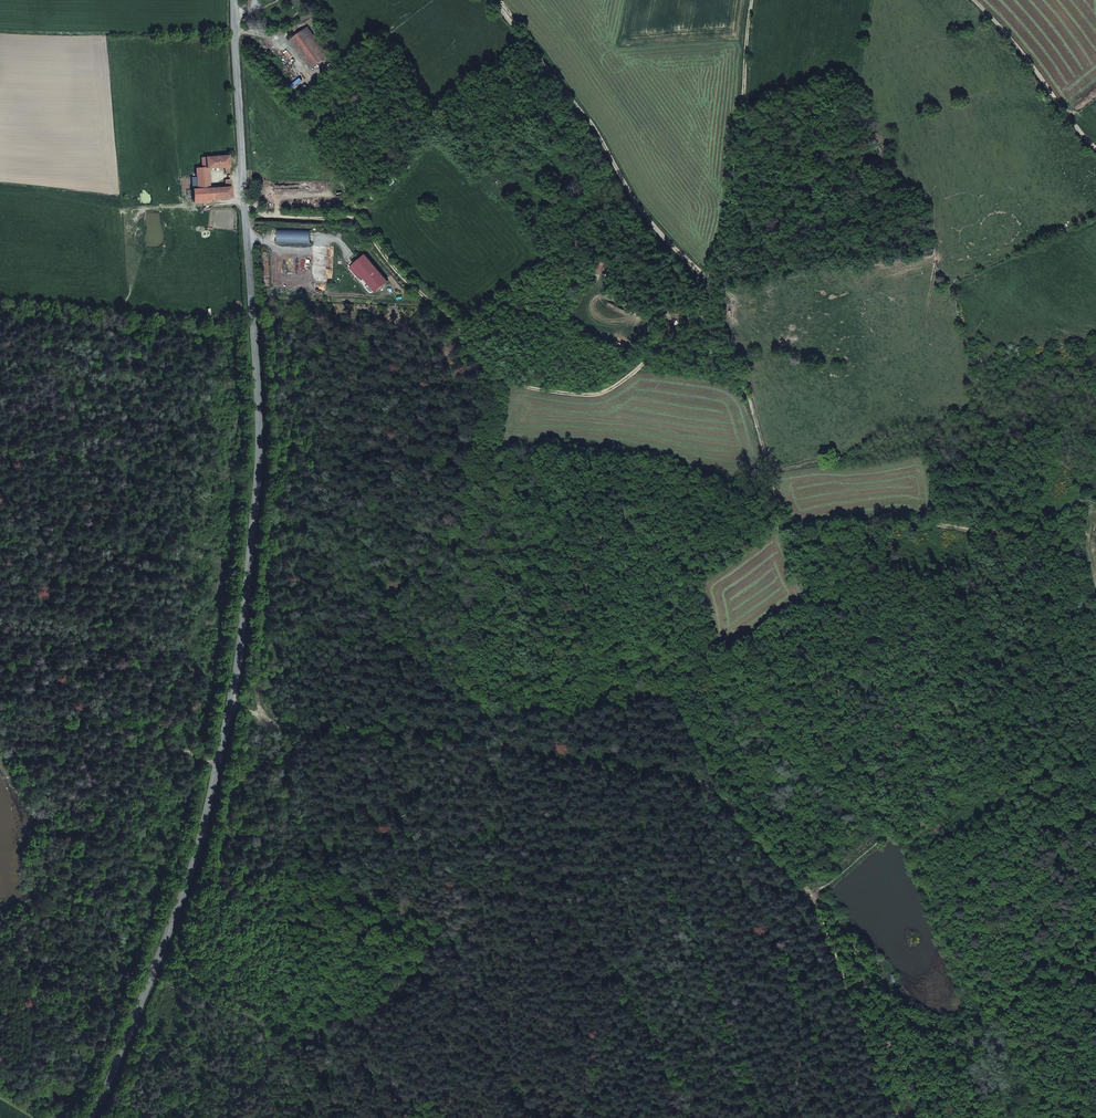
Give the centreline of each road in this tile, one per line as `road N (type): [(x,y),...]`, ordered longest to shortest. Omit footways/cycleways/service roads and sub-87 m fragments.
road 1 (track): [(754,0),(729,217),(708,279),(709,314),(747,393),(784,545),(828,630),(845,708),(890,811),(885,833),(808,893),(729,802),(692,776),(525,755),(485,733),(449,729),(301,728),(229,702)]
road 2 (secondary): [(236,0),(257,426),(236,680),(189,873),(89,1117)]
road 3 (track): [(1095,960),(1065,925),(1000,788),(844,694)]
road 4 (track): [(502,0),(708,279)]
road 5 (track): [(505,382),(399,274),(360,221),(246,215)]
road 6 (track): [(808,893),(899,1117)]
road 7 (track): [(1095,149),(974,0)]

